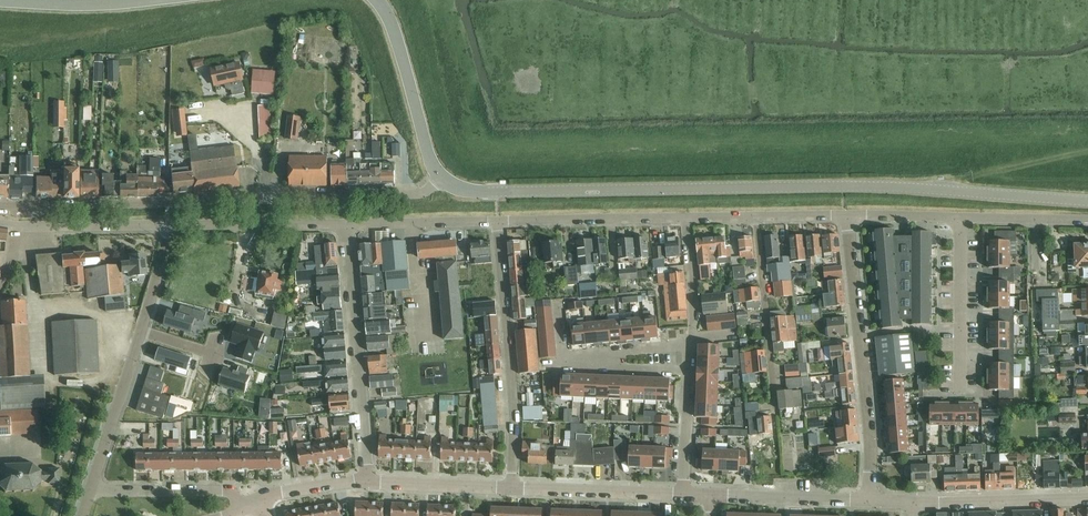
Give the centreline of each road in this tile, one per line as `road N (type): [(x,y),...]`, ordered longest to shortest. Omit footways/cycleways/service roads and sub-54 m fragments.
road 1 (tertiary): [(439,177),(484,193),(888,187),(1087,201)]
road 2 (residential): [(872,502),(847,216)]
road 3 (residential): [(513,489),(514,407),(497,221)]
road 4 (residential): [(0,205),(267,200)]
road 5 (residential): [(368,483),(345,224)]
road 6 (residential): [(776,412),(755,216)]
road 7 (tertiary): [(439,177),(377,0)]
road 8 (residential): [(267,200),(410,196),(439,177)]
road 9 (residential): [(168,226),(345,224)]
road 10 (residential): [(913,504),(1087,499)]
road 11 (residential): [(513,489),(682,495)]
road 12 (residential): [(0,224),(168,226)]
road 13 (residential): [(960,385),(960,217)]
road 14 (residential): [(92,490),(140,331)]
road 15 (residential): [(712,496),(872,502)]
road 16 (residential): [(92,490),(224,491),(241,512)]
road 17 (tertiary): [(155,0),(0,1)]
road 18 (residential): [(345,224),(497,221)]
road 19 (residential): [(368,483),(513,489)]
road 20 (residential): [(691,346),(686,217)]
road 21 (residential): [(960,217),(1087,221)]
road 22 (residential): [(682,495),(688,373)]
road 23 (residential): [(203,120),(239,124),(264,162),(267,200)]

